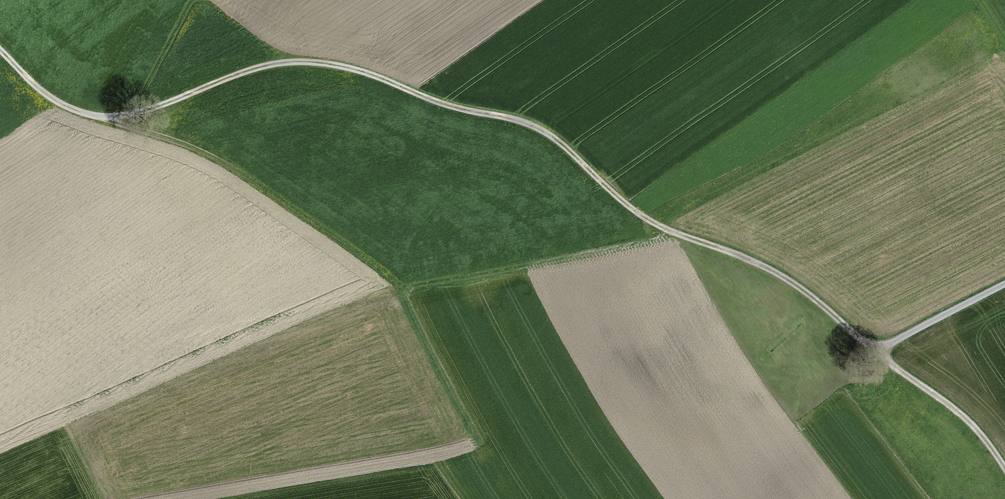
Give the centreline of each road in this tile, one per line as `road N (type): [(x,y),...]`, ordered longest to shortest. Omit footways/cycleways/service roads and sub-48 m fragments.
road 1 (track): [(1004,286),(874,351),(775,272),(646,220),(557,143),(519,123),(450,110),(334,67),(292,65),(138,115),(90,118),(47,97),(0,51)]
road 2 (track): [(90,118),(229,167),(399,288)]
road 3 (track): [(1004,470),(971,424),(874,351)]

